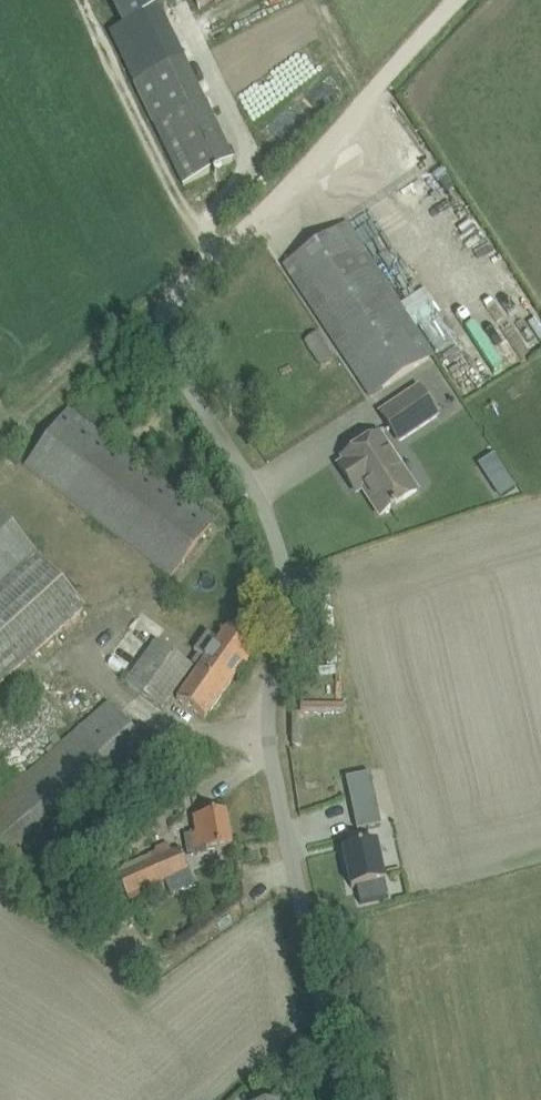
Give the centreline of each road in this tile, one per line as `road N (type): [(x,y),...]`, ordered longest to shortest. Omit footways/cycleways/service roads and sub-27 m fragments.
road 1 (unclassified): [(332,1099),(278,783),(284,556),(153,342)]
road 2 (track): [(153,342),(157,321),(466,0)]

